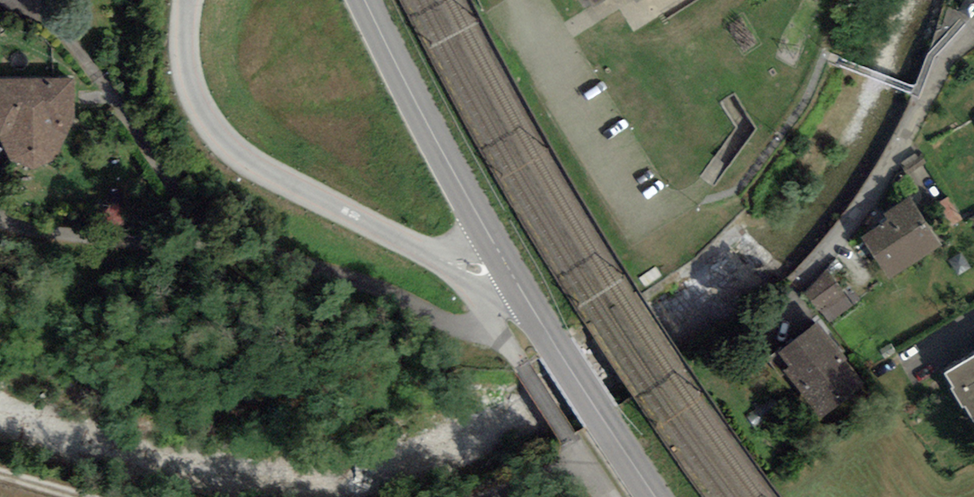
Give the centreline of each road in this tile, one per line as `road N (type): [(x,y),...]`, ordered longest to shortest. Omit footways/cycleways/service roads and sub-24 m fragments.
road 1 (residential): [(188,0),(189,82),(209,123),(233,147),(469,267)]
road 2 (residential): [(973,26),(941,65),(872,191),(800,278)]
road 3 (primary): [(505,264),(364,0)]
road 4 (primary): [(655,496),(505,264)]
road 5 (unclassified): [(469,267),(610,496)]

